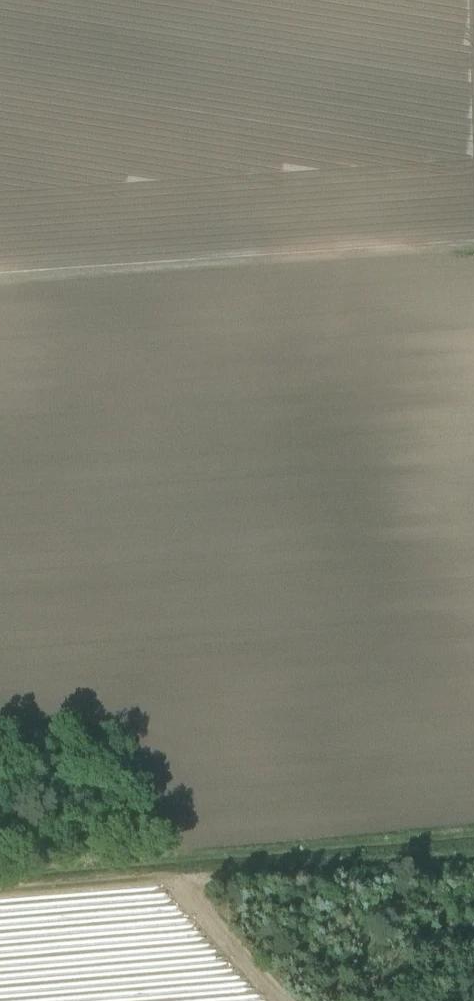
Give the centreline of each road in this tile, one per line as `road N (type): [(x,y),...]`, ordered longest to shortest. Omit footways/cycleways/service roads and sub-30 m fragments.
road 1 (track): [(0,889),(473,848)]
road 2 (track): [(473,244),(0,277)]

